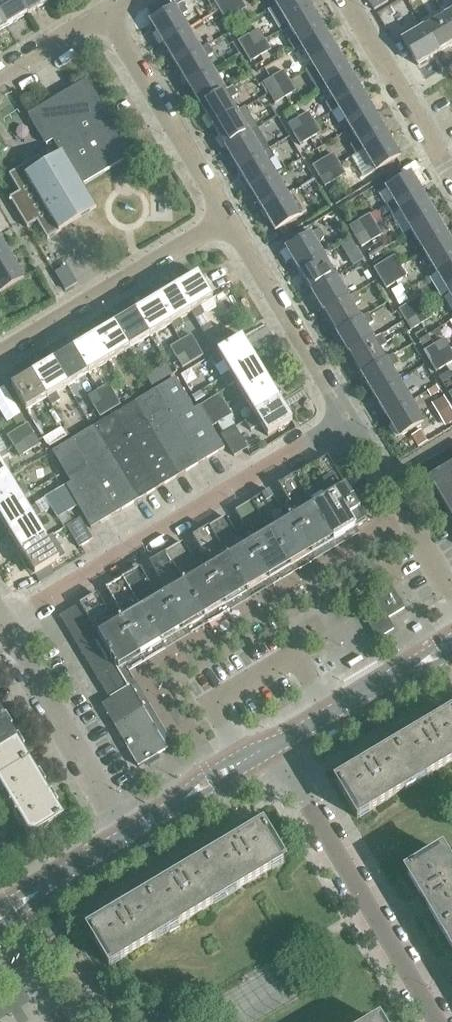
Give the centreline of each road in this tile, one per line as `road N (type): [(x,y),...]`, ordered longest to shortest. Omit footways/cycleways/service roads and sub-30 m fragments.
road 1 (residential): [(0,626),(347,422)]
road 2 (residential): [(437,1021),(273,748)]
road 3 (residential): [(0,355),(226,223)]
road 4 (residential): [(226,223),(106,8)]
road 5 (residential): [(123,838),(0,627)]
road 6 (residential): [(347,422),(226,223)]
road 7 (tertiary): [(273,748),(451,643)]
road 8 (residential): [(451,177),(348,0)]
road 9 (residential): [(451,598),(347,422)]
road 10 (tertiary): [(123,838),(273,748)]
road 11 (tertiary): [(0,913),(123,838)]
road 12 (residential): [(0,72),(106,8)]

